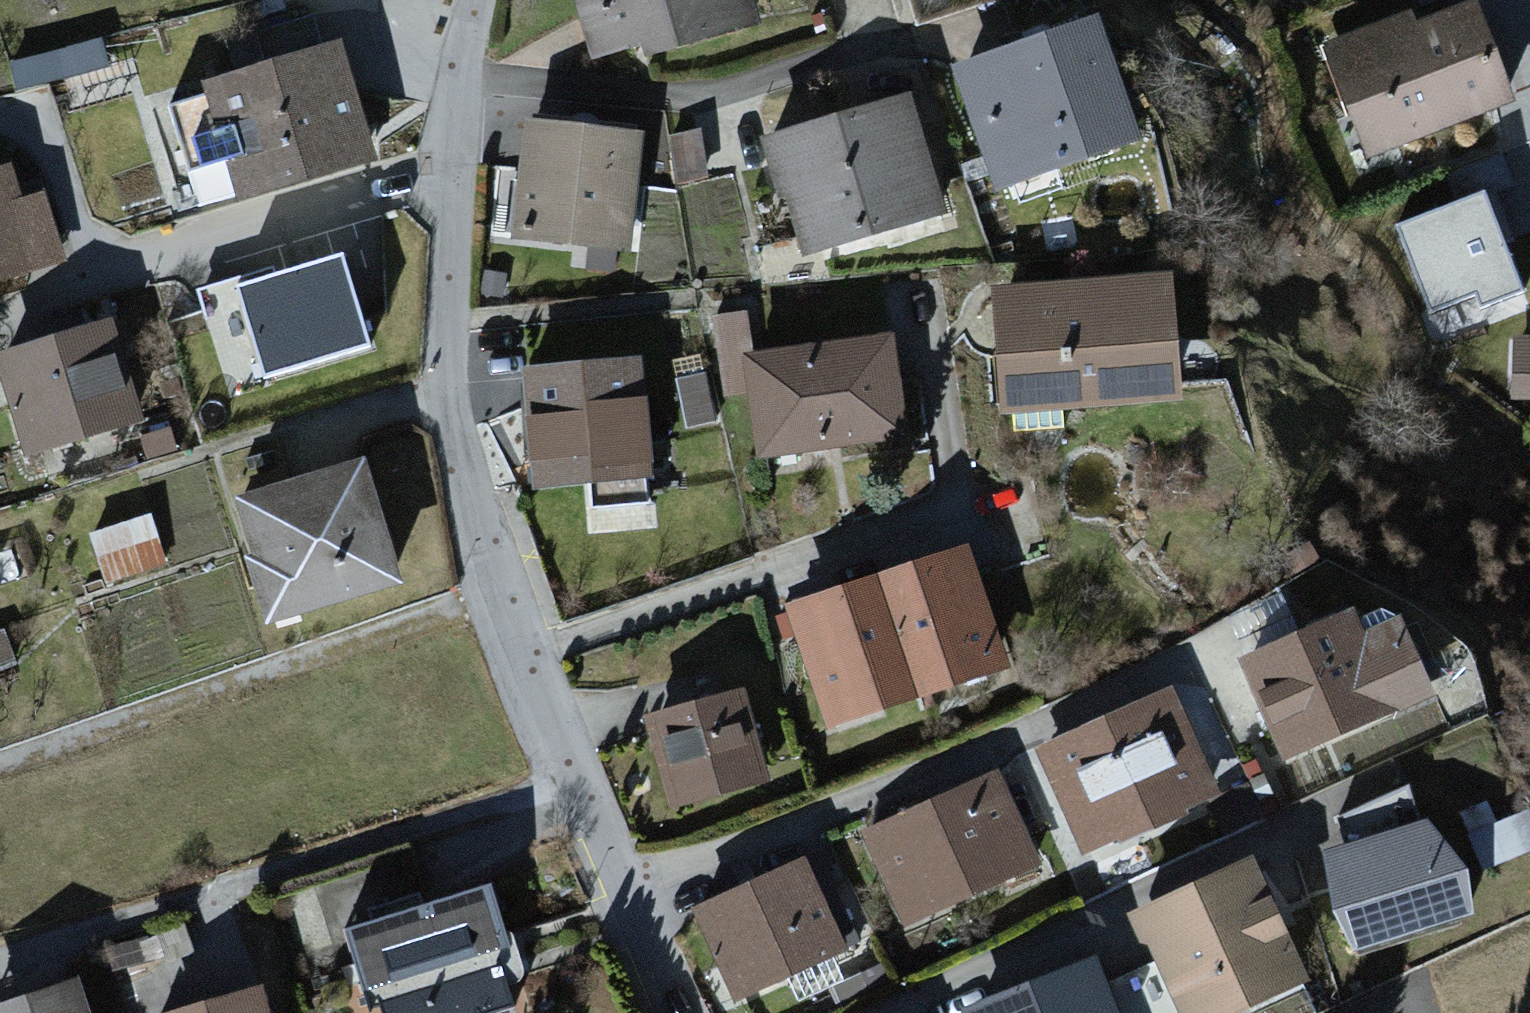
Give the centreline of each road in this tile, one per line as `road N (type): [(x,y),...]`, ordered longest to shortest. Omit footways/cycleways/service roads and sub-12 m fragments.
road 1 (residential): [(451,177),(448,279),(498,577),(583,793)]
road 2 (residential): [(583,793),(0,961)]
road 3 (residential): [(630,900),(1172,672)]
road 4 (residential): [(451,177),(107,284)]
road 5 (residential): [(915,1012),(1147,898)]
road 6 (residential): [(107,284),(42,119),(0,130)]
road 7 (residential): [(489,0),(451,177)]
road 8 (residential): [(630,900),(684,1012)]

